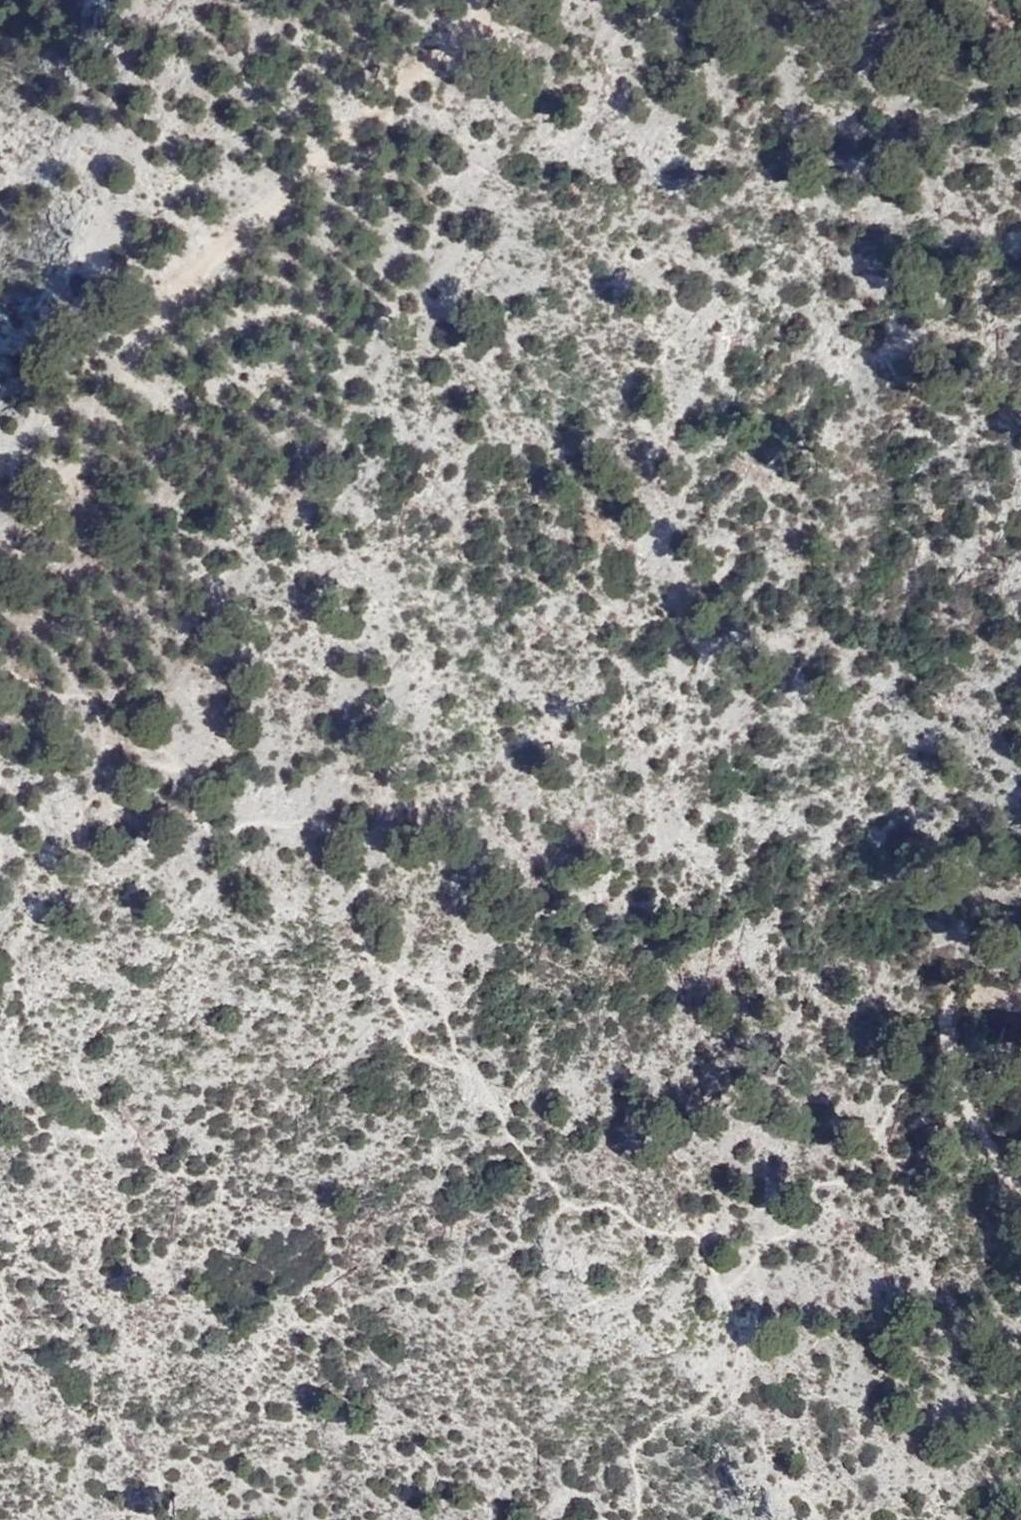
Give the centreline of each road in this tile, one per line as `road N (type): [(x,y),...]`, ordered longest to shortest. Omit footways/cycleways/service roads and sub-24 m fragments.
road 1 (track): [(515,0),(317,160),(229,250),(179,311),(60,515),(0,588)]
road 2 (track): [(1020,1183),(983,1137),(951,1073),(949,1019),(971,995),(1020,998)]

